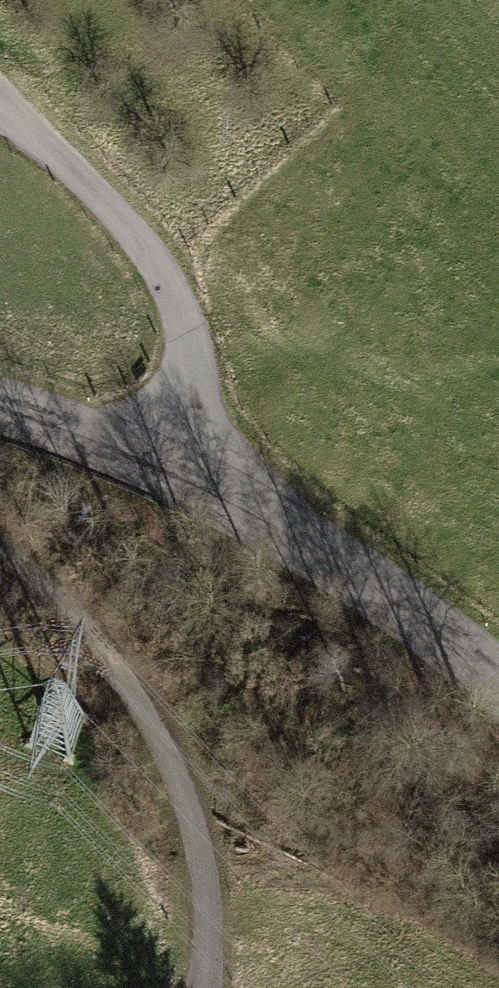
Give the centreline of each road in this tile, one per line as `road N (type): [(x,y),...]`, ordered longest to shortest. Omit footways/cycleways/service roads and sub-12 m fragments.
road 1 (track): [(193,987),(208,917),(195,838),(157,728),(76,616),(0,559)]
road 2 (residential): [(174,448),(195,388),(168,272),(0,95)]
road 3 (unclassified): [(498,684),(317,535),(174,448)]
road 4 (unclassified): [(174,448),(0,397)]

